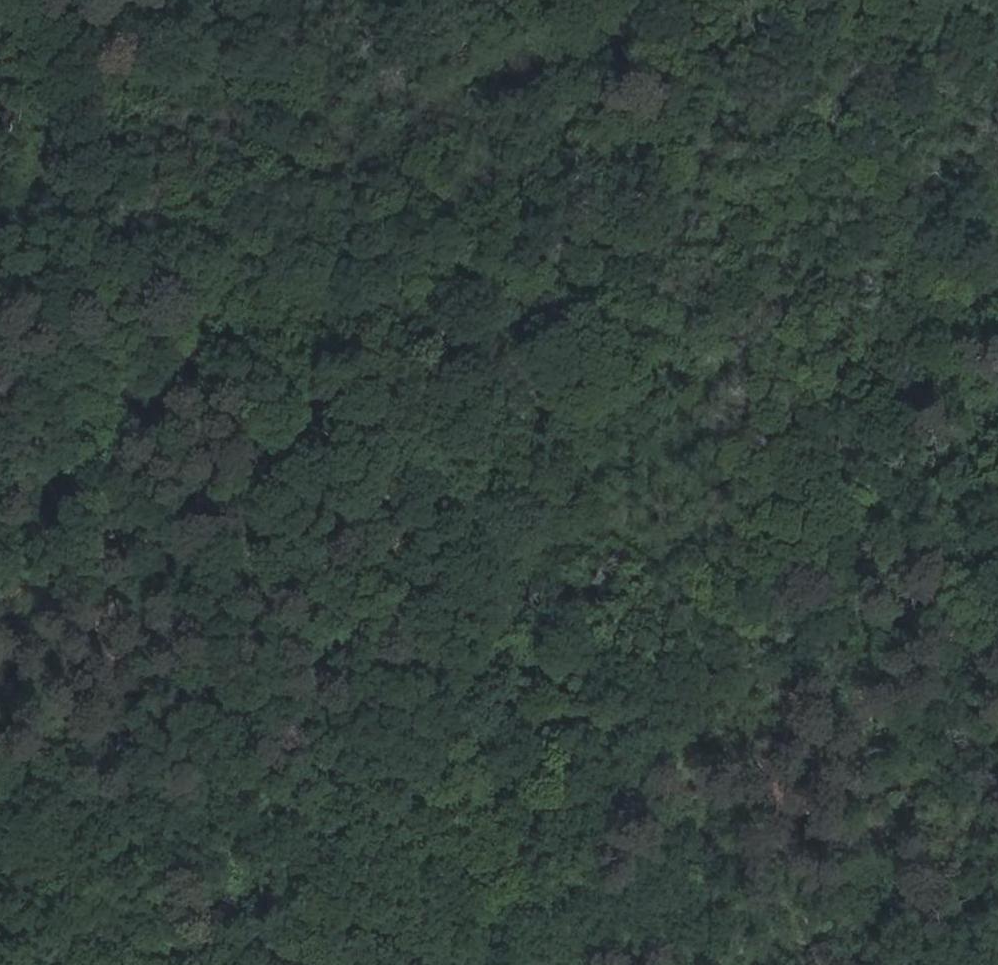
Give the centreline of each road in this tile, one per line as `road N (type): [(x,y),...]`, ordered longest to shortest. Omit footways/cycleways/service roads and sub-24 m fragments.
road 1 (unclassified): [(0,710),(127,782),(209,868),(328,964)]

